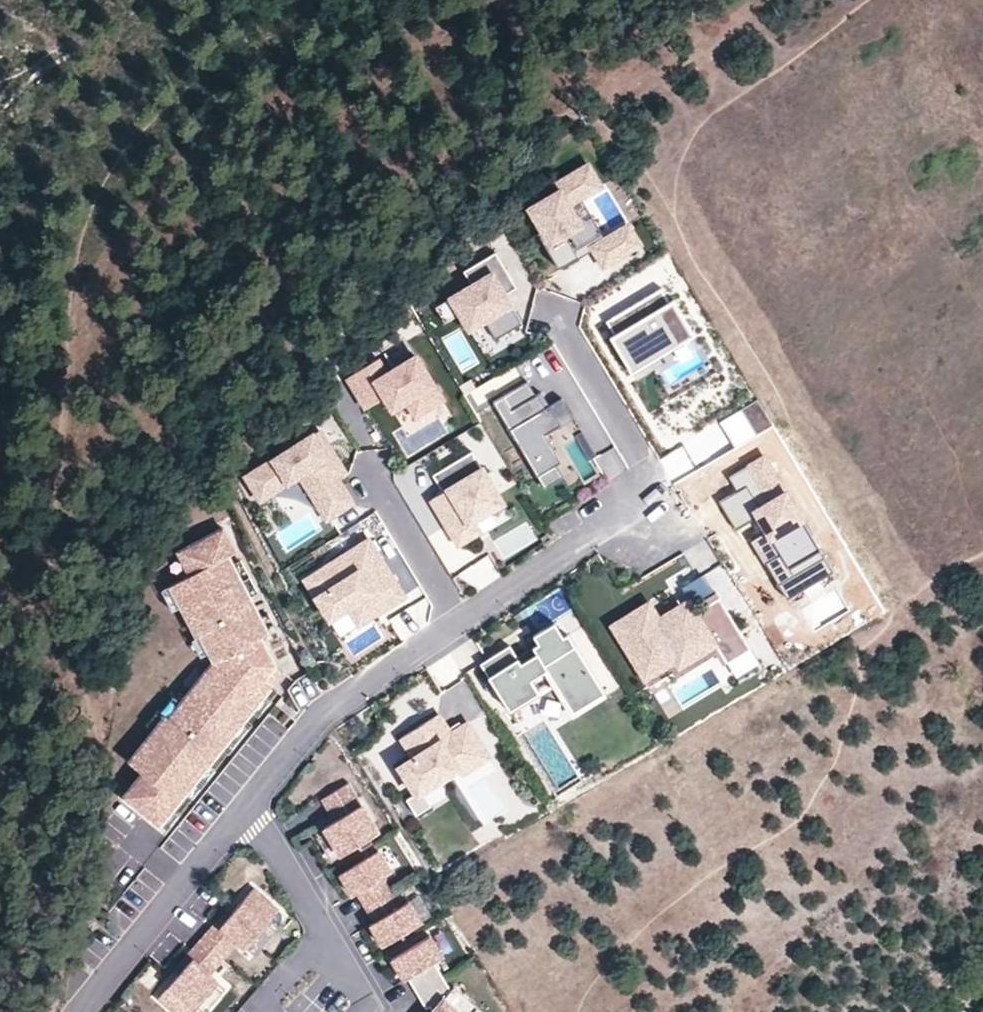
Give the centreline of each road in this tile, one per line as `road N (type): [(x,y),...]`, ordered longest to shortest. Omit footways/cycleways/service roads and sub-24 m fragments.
road 1 (residential): [(462,622),(652,491),(643,461),(555,315)]
road 2 (residential): [(244,811),(319,717),(462,622)]
road 3 (residential): [(82,1011),(244,811)]
road 4 (residential): [(462,622),(369,474)]
road 5 (residential): [(244,811),(278,850),(325,936)]

